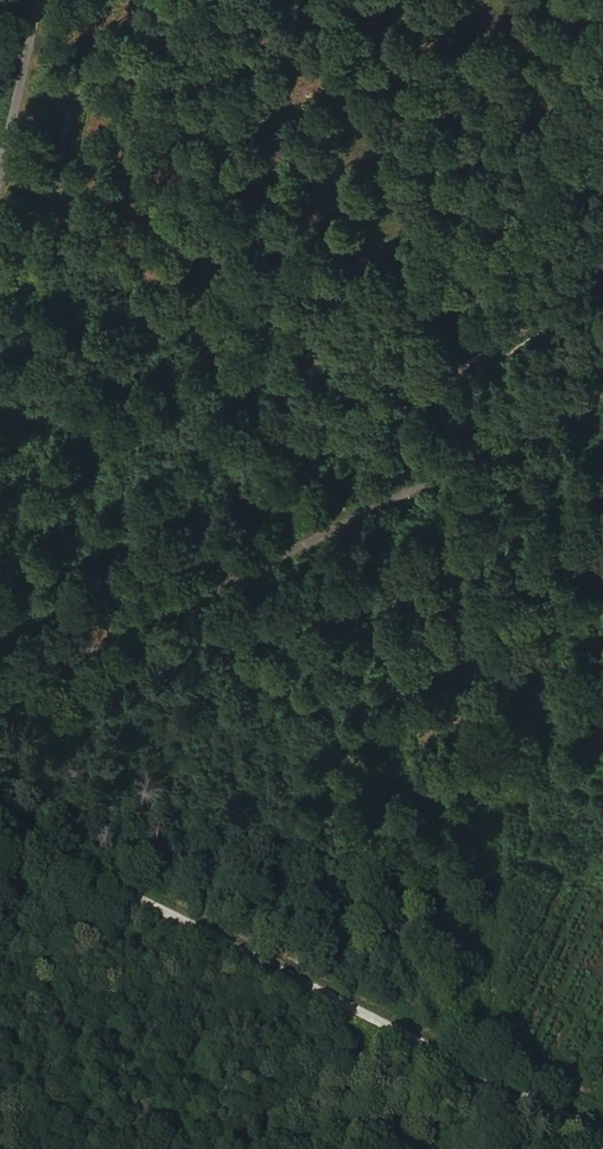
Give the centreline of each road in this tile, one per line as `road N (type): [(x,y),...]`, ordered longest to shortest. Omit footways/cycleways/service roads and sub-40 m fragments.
road 1 (track): [(0,821),(602,1135)]
road 2 (track): [(0,696),(602,387)]
road 3 (track): [(0,181),(42,0)]

